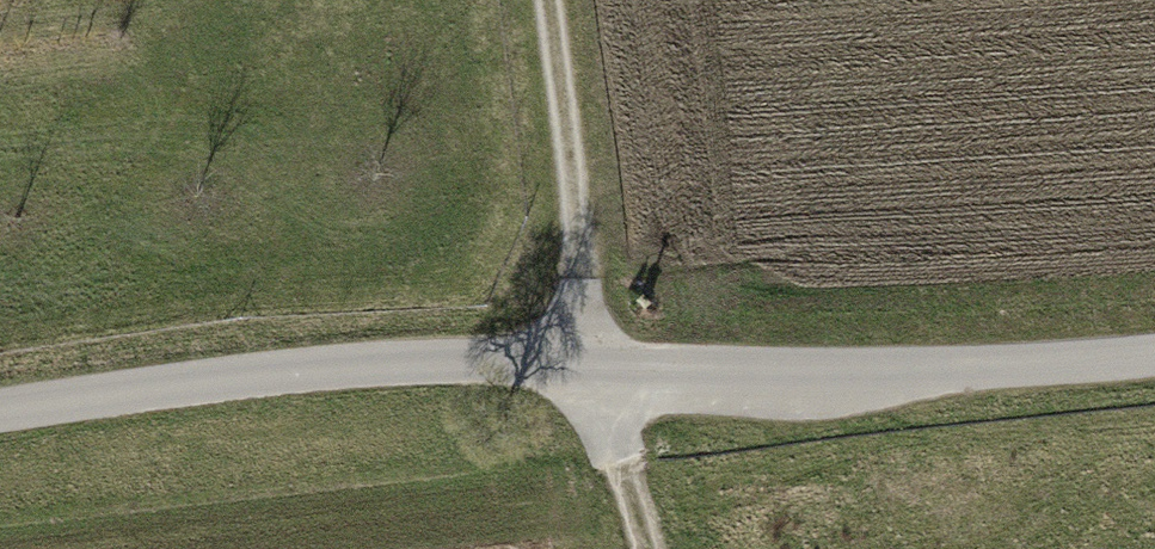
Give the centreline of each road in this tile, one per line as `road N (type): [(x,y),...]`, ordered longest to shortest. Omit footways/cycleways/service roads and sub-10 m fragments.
road 1 (unclassified): [(1154,351),(313,371),(0,408)]
road 2 (track): [(646,548),(586,359),(554,0)]

